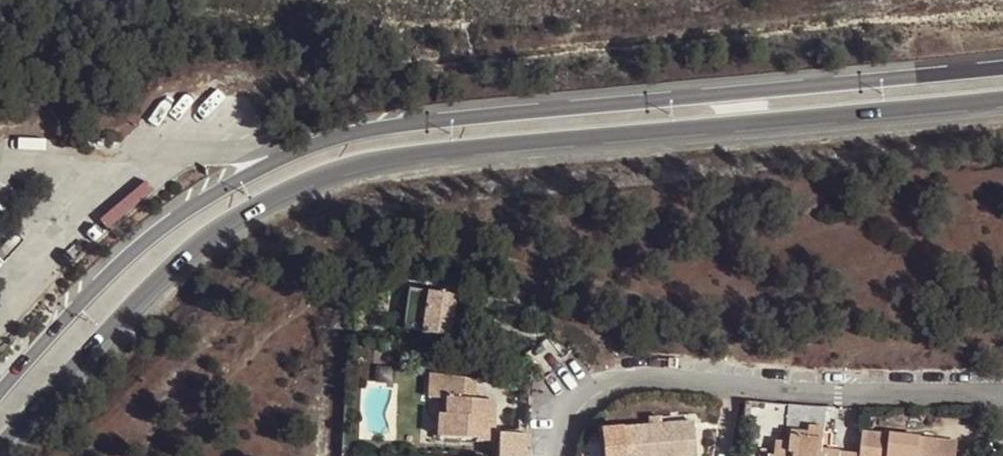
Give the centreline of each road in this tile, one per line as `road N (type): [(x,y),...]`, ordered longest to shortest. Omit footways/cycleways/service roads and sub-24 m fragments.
road 1 (tertiary): [(0,449),(178,258),(235,216),(338,169),(410,154),(1002,97)]
road 2 (tertiary): [(1002,66),(394,125),(314,144),(165,225),(0,391)]
road 3 (residential): [(1002,399),(647,378),(585,401),(561,455)]

